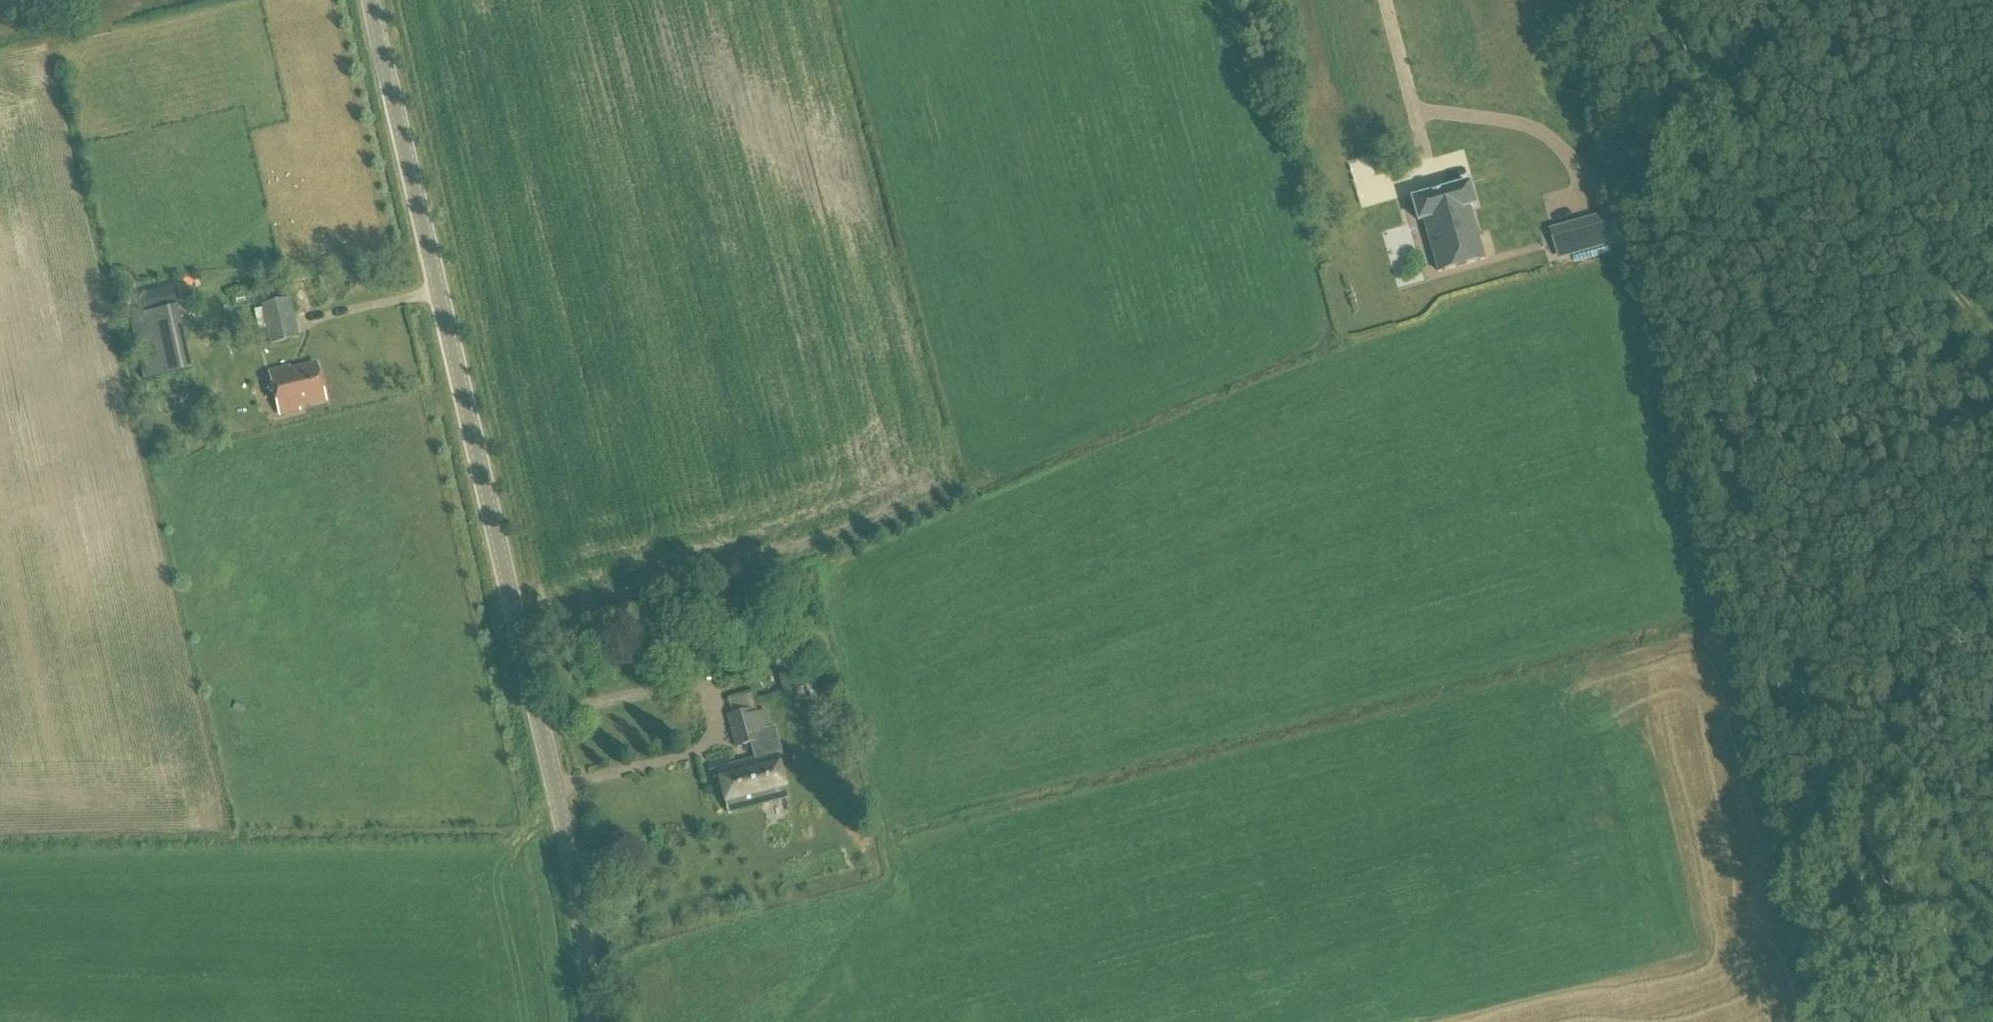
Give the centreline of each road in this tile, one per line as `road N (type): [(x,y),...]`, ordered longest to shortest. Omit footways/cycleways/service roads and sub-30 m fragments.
road 1 (tertiary): [(597,1021),(571,842),(372,0)]
road 2 (track): [(1992,346),(1942,302),(1798,0)]

